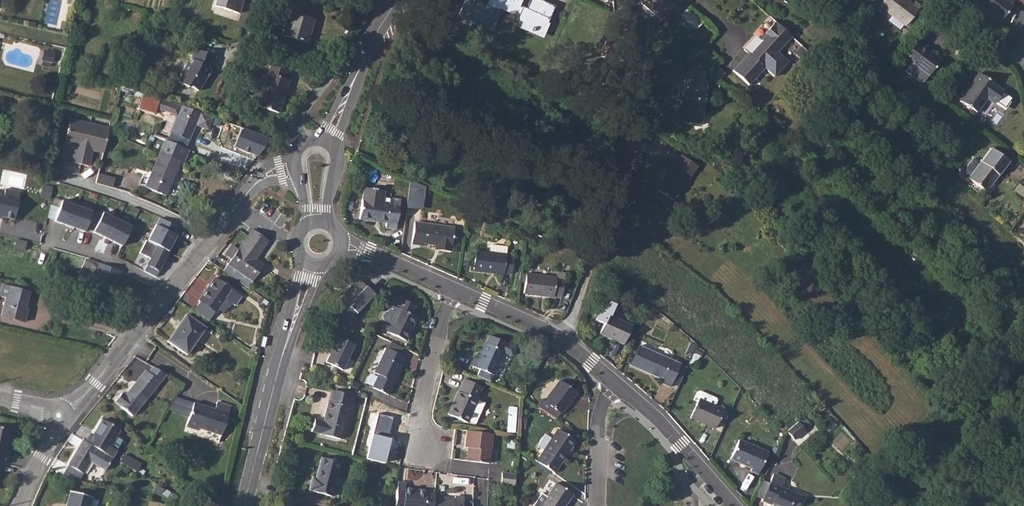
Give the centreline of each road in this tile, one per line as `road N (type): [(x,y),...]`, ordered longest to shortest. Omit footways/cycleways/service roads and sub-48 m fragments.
road 1 (residential): [(60,415),(96,383),(243,197)]
road 2 (residential): [(454,290),(561,338),(617,385)]
road 3 (residential): [(617,385),(734,505)]
road 4 (tertiary): [(244,505),(286,344)]
road 5 (residential): [(454,290),(422,415),(424,450)]
road 6 (residential): [(617,385),(599,420),(599,505)]

